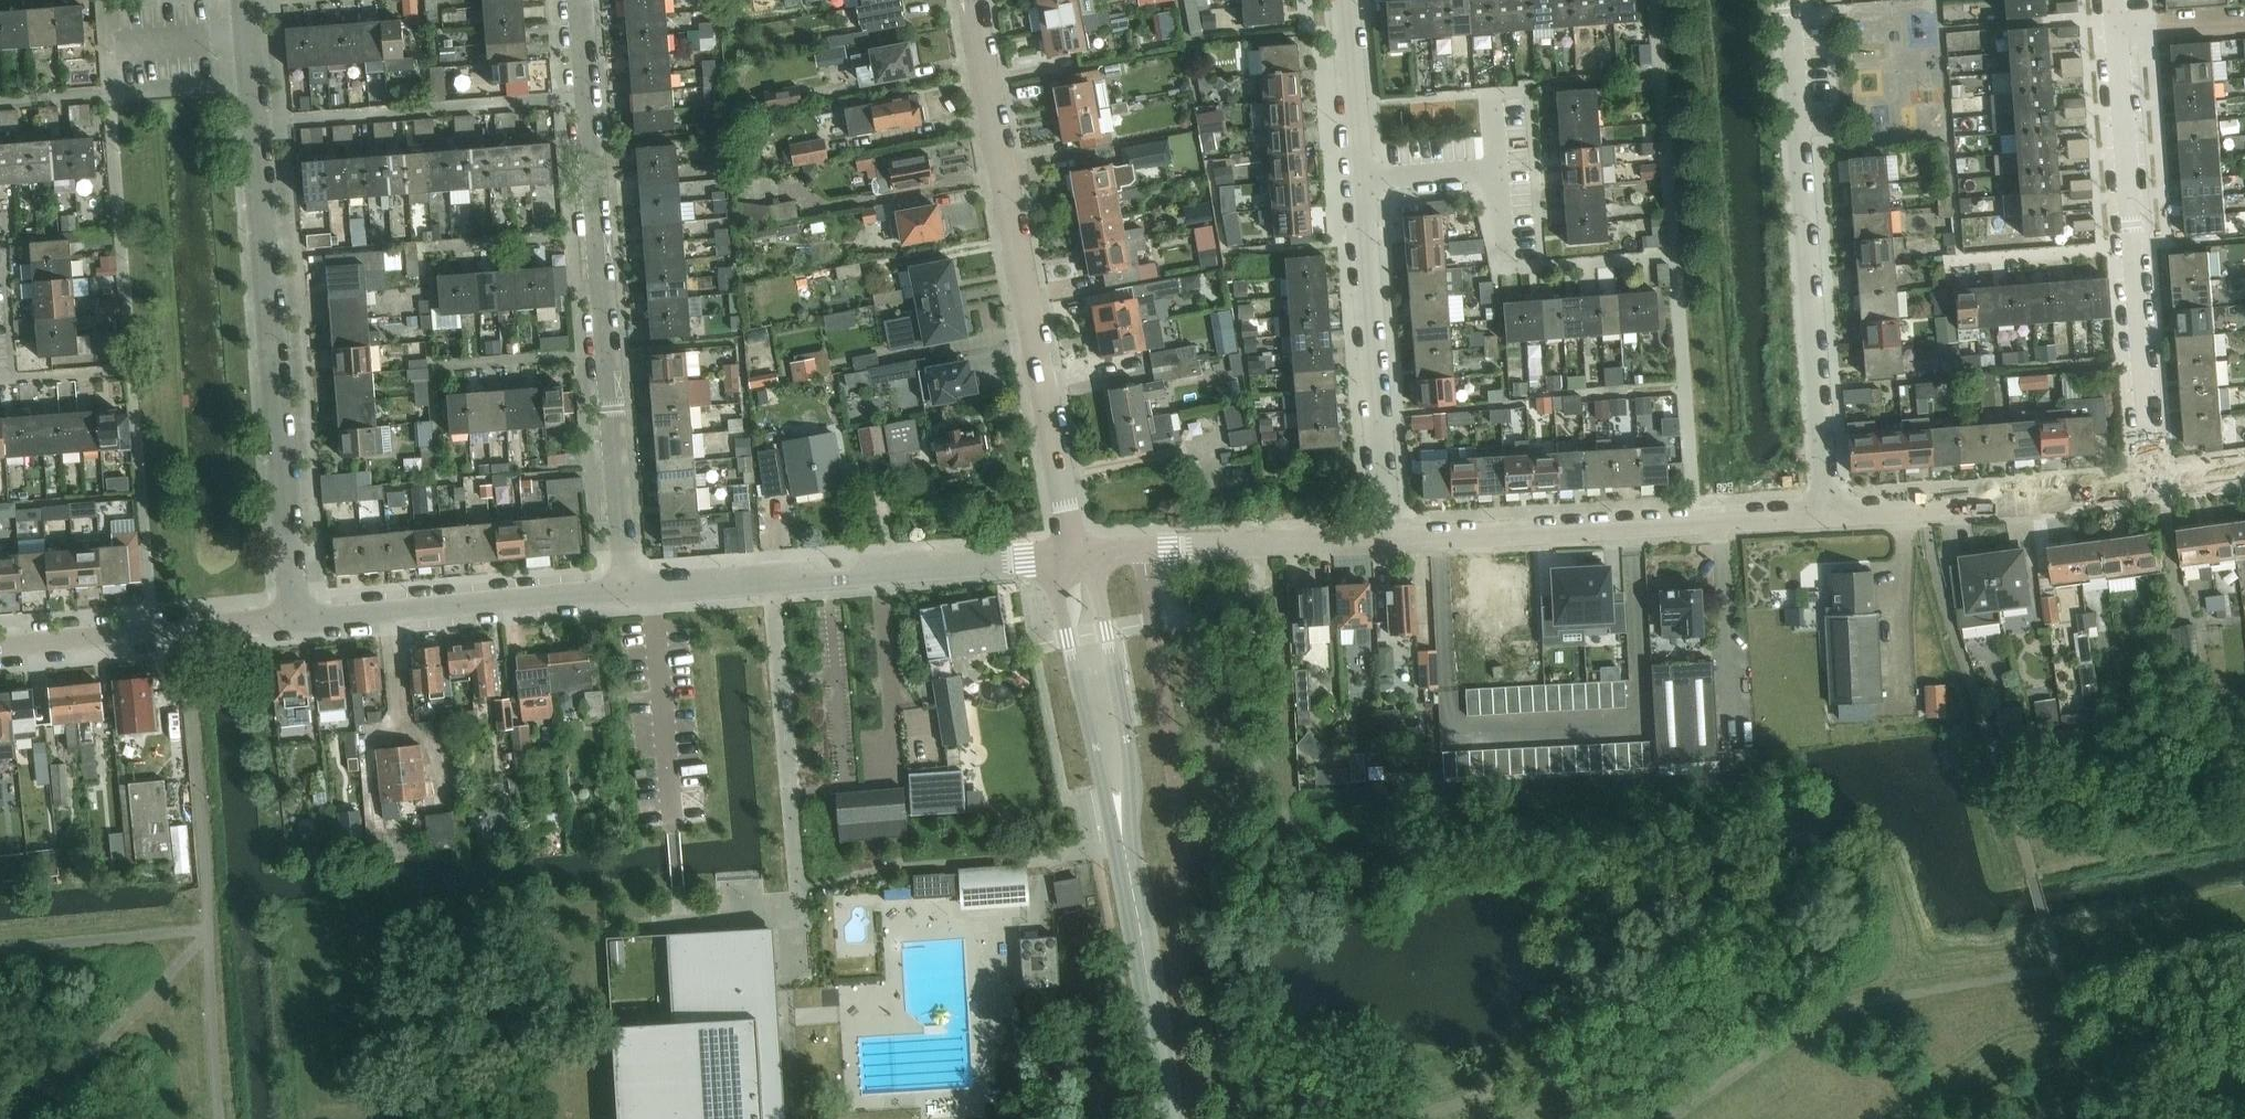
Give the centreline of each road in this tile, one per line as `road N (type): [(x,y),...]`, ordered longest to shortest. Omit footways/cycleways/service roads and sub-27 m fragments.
road 1 (residential): [(295,620),(247,0)]
road 2 (residential): [(627,590),(581,0)]
road 3 (residential): [(1072,555),(969,0)]
road 4 (residential): [(1829,515),(1788,0)]
road 5 (residential): [(2150,487),(2111,0)]
road 6 (residential): [(627,590),(842,580),(1072,555)]
road 7 (tertiary): [(1389,539),(1829,515)]
road 8 (residential): [(1389,539),(1361,182)]
road 9 (residential): [(295,620),(627,590)]
road 10 (tertiary): [(1829,515),(2070,500),(2150,487)]
road 11 (tertiary): [(1072,555),(1389,539)]
road 12 (residential): [(0,648),(295,620)]
road 13 (tertiary): [(1175,1118),(1122,827)]
road 14 (tertiary): [(1122,827),(1129,773),(1097,583),(1072,555)]
road 15 (tertiary): [(1072,555),(1062,605),(1104,784),(1122,827)]
road 16 (residential): [(1514,262),(1504,169),(1361,182)]
road 17 (residential): [(1361,182),(1346,0)]

